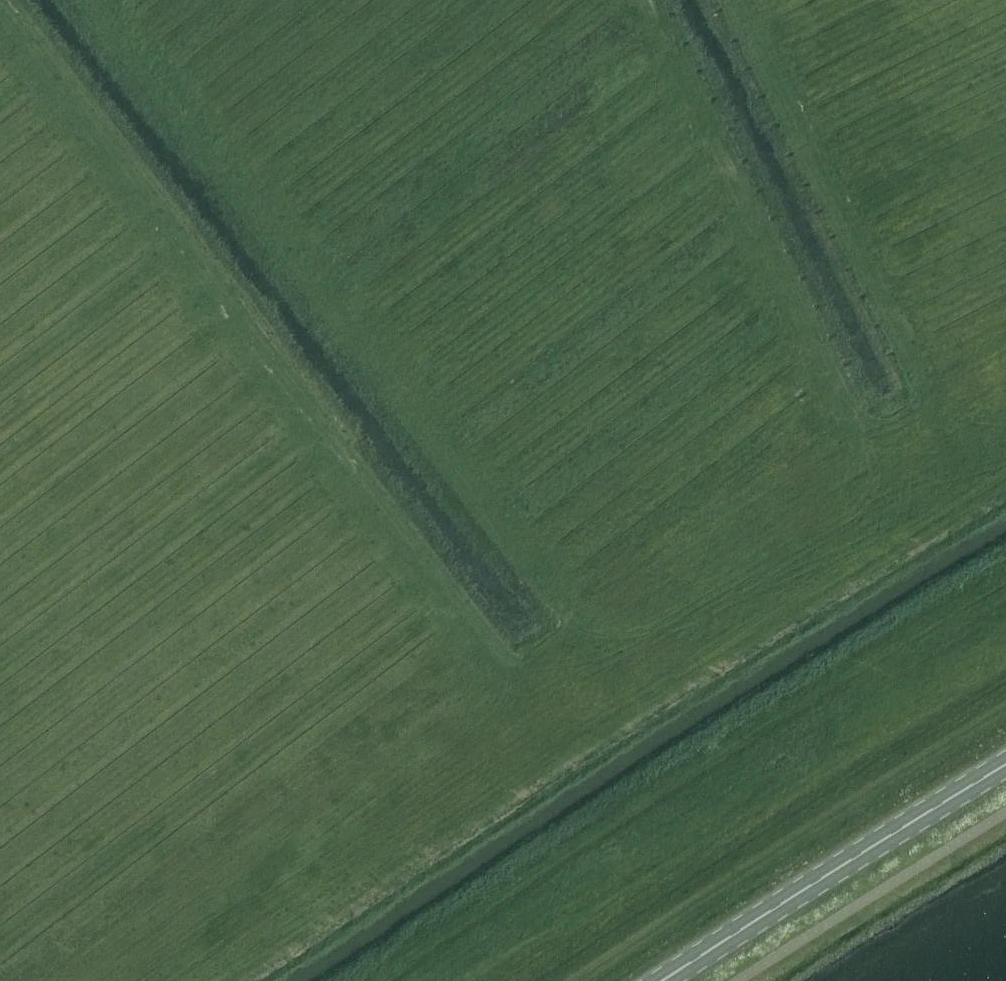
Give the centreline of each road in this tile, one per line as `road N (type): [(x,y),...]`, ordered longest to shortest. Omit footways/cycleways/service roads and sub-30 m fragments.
road 1 (primary): [(660,980),(1005,765)]

